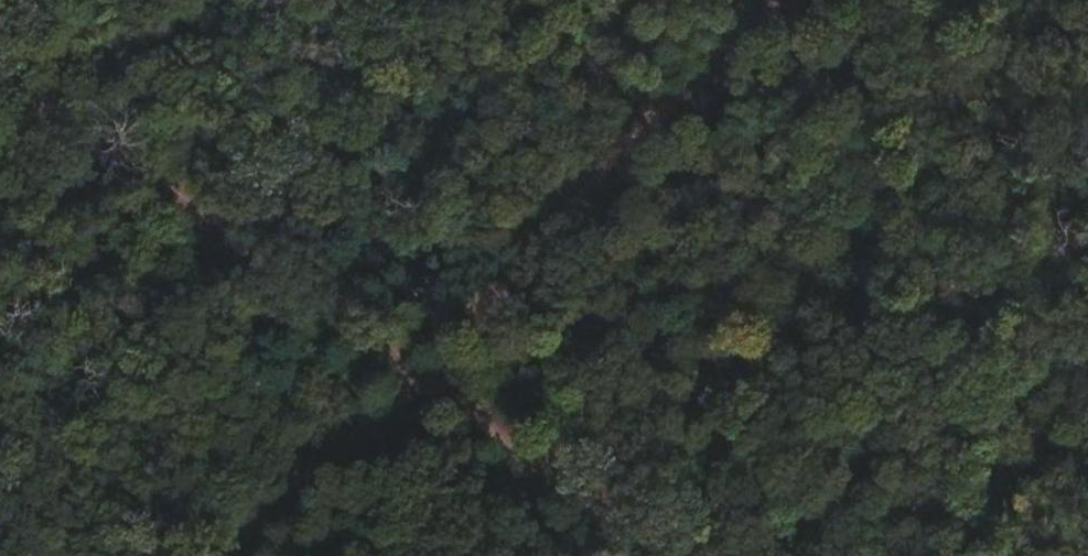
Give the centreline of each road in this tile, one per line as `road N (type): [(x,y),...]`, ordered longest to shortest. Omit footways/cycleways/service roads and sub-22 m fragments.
road 1 (track): [(0,63),(681,555)]
road 2 (track): [(248,555),(774,0)]

